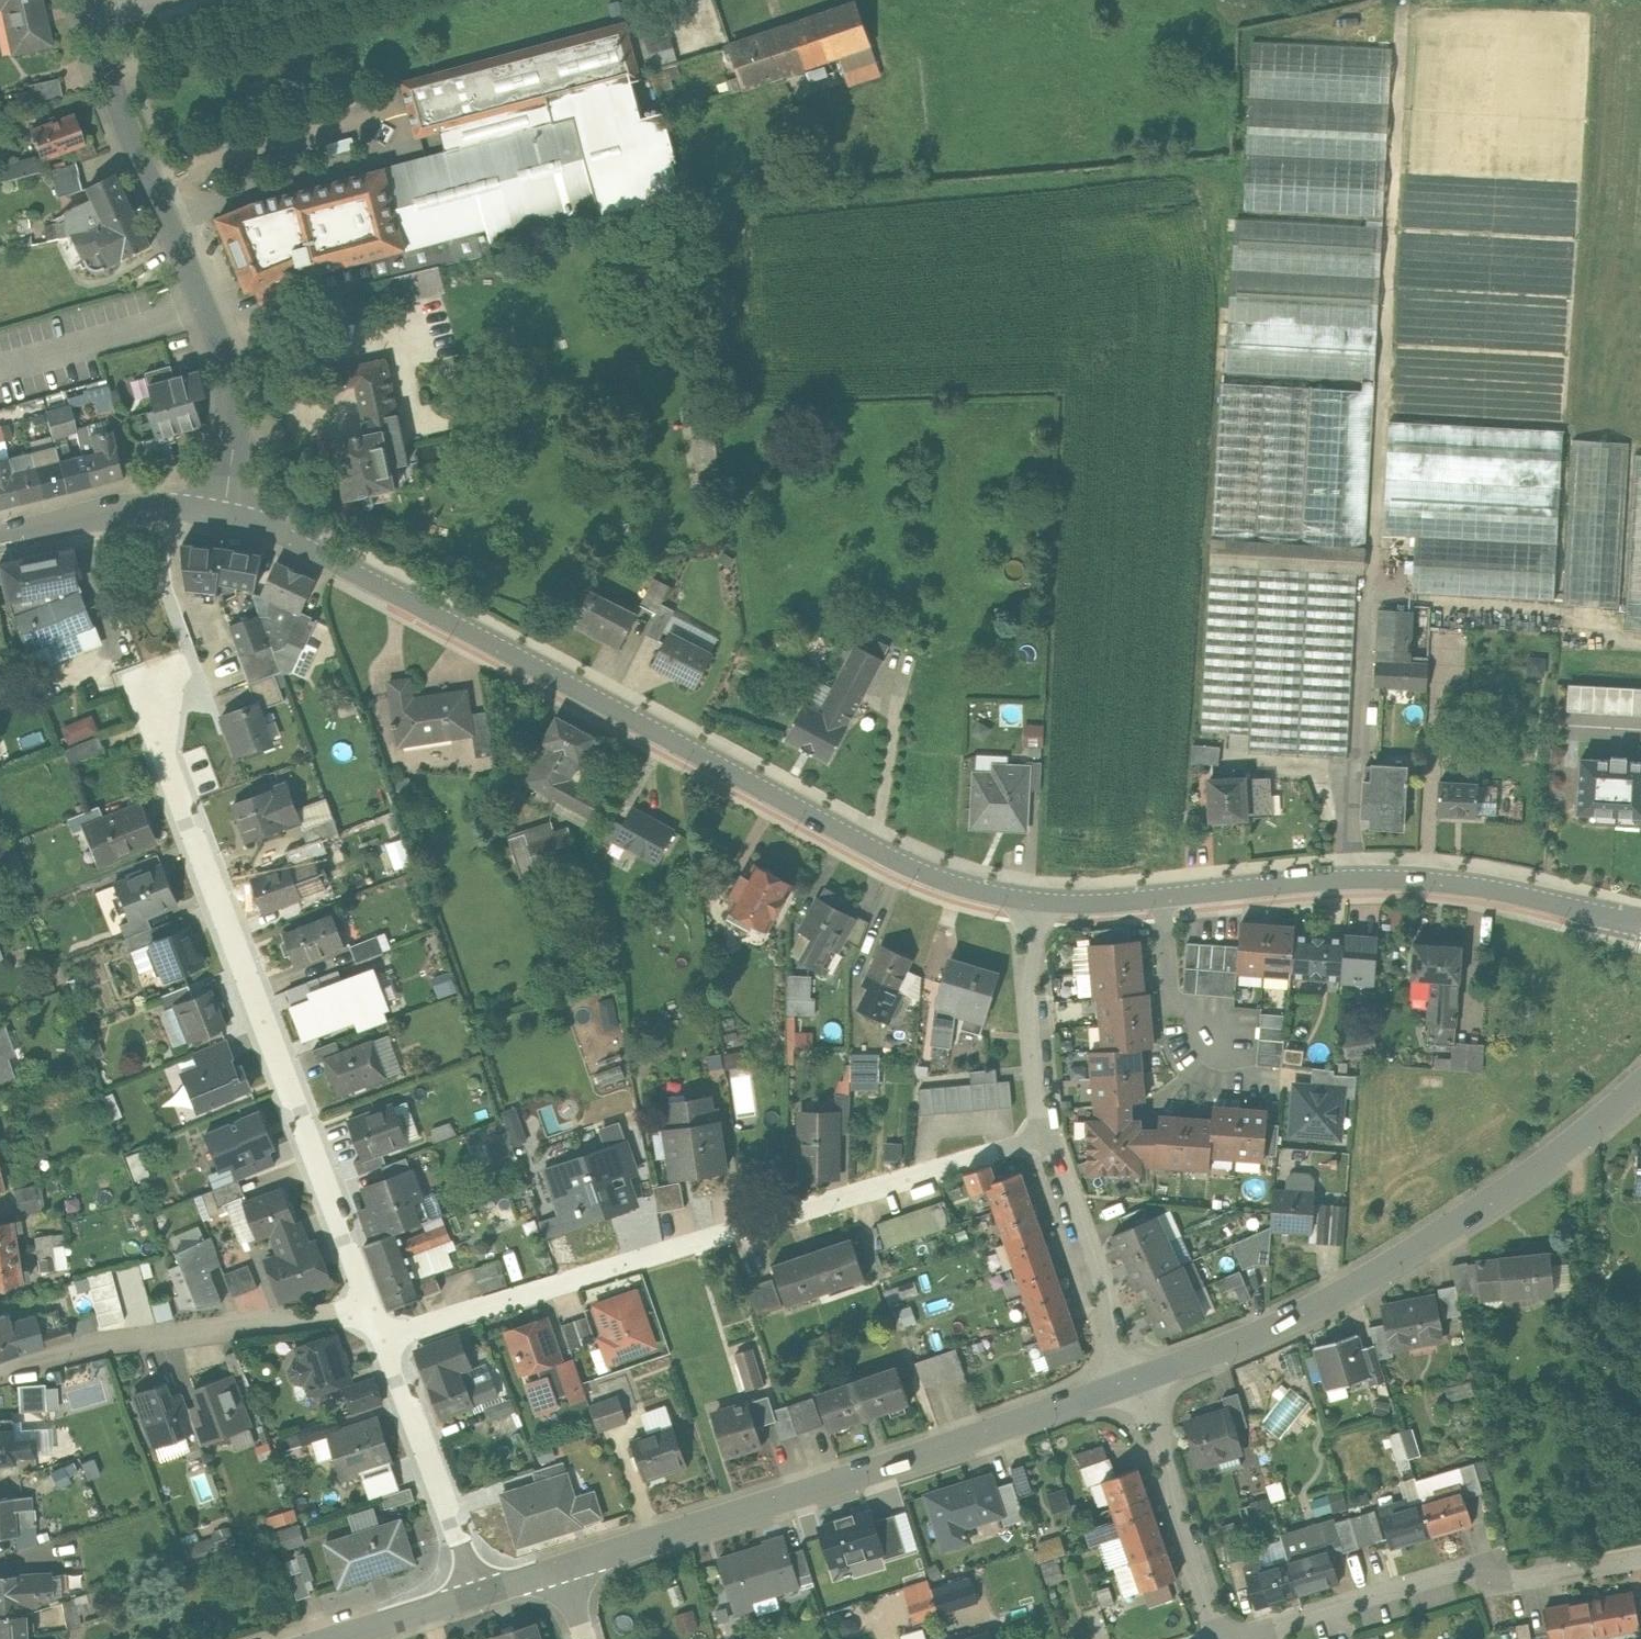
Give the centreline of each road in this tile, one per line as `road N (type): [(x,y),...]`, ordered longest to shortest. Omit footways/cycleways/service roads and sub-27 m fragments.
road 1 (tertiary): [(1031,899),(901,864),(330,555),(279,529),(224,515)]
road 2 (residential): [(385,1336),(1051,1133)]
road 3 (residential): [(181,703),(171,776),(376,1312)]
road 4 (residential): [(1135,1383),(564,1565)]
road 5 (residential): [(1640,1085),(1530,1175),(1346,1292),(1135,1383)]
road 6 (tertiary): [(224,515),(235,387),(110,77),(89,0)]
road 7 (tertiary): [(1640,923),(1418,879),(1169,897)]
road 8 (residential): [(1216,1633),(1280,1629),(1463,1580),(1640,1556)]
road 9 (residential): [(0,1370),(110,1340),(376,1312)]
road 10 (residential): [(385,1336),(479,1588)]
road 11 (residential): [(1051,1133),(1135,1383)]
road 12 (residential): [(1135,1383),(1216,1633)]
road 13 (residential): [(1031,899),(1051,1133)]
road 14 (tertiary): [(0,536),(152,505),(224,515)]
road 15 (residential): [(479,1588),(317,1638)]
road 16 (residential): [(1169,897),(1173,1004),(1219,1038)]
road 17 (tertiary): [(1169,897),(1031,899)]

